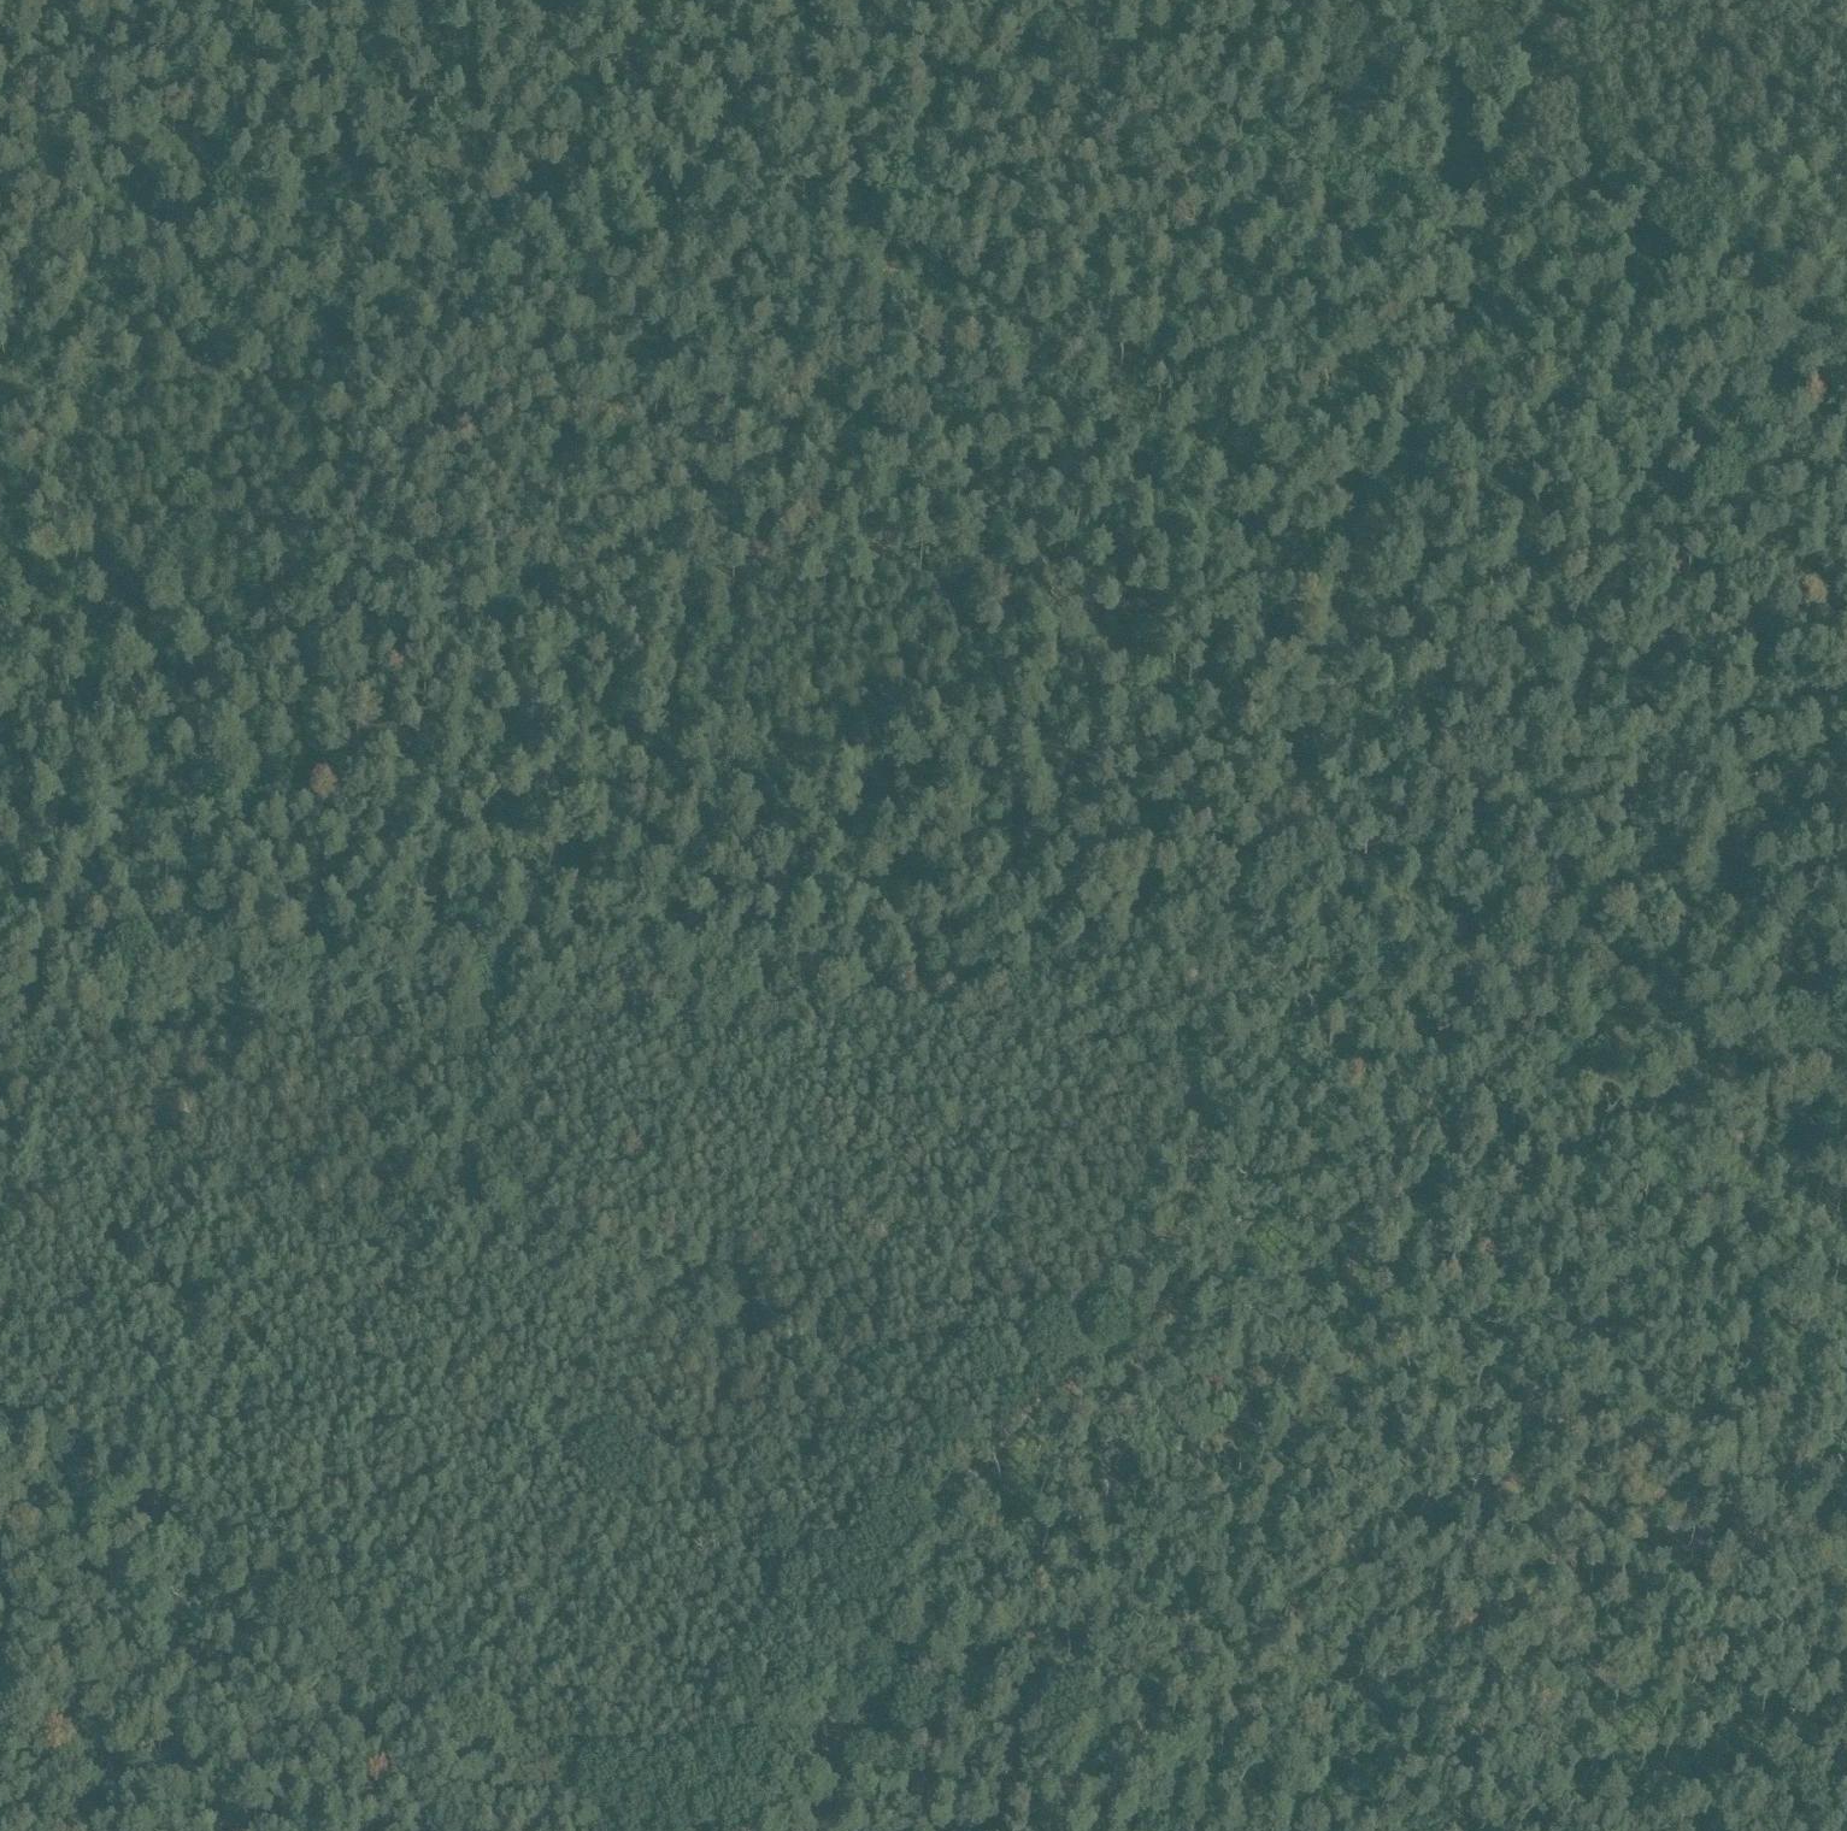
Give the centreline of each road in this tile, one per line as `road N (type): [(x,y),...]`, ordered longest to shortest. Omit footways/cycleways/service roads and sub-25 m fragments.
road 1 (track): [(1846,394),(1520,72)]

